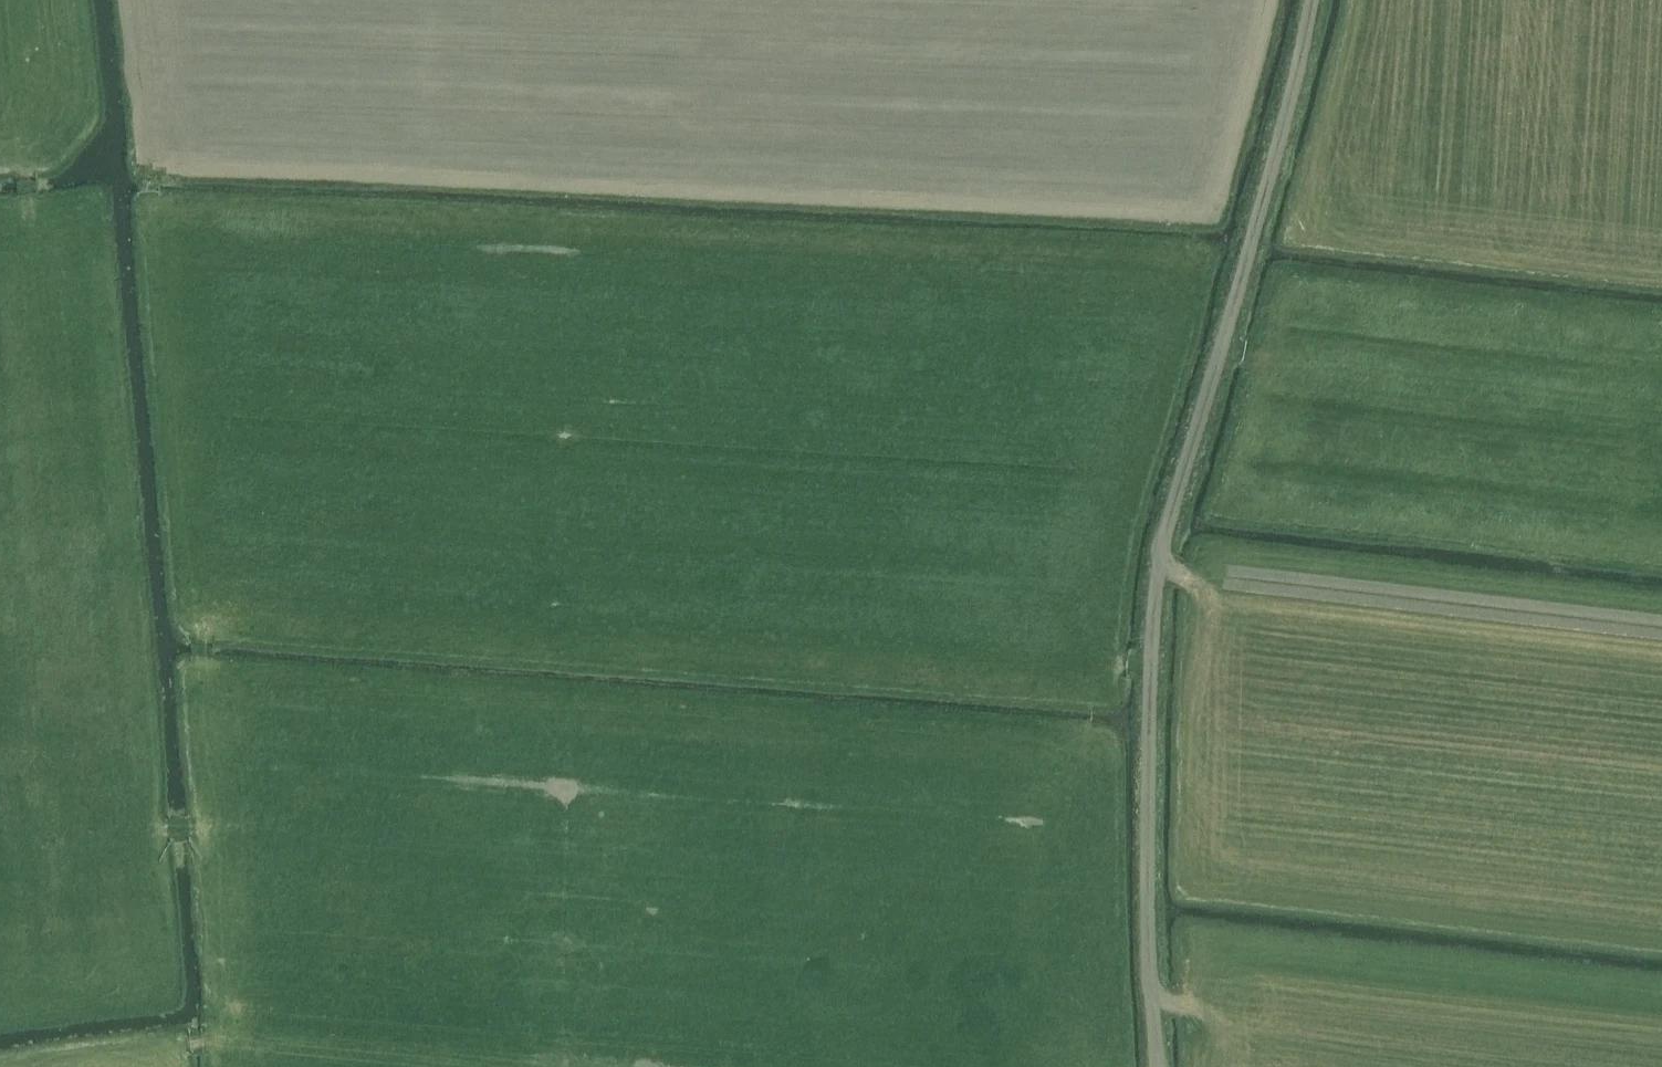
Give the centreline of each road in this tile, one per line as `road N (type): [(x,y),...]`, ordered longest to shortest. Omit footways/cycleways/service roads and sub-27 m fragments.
road 1 (track): [(1314,0),(1160,560),(1147,806),(1157,1066)]

